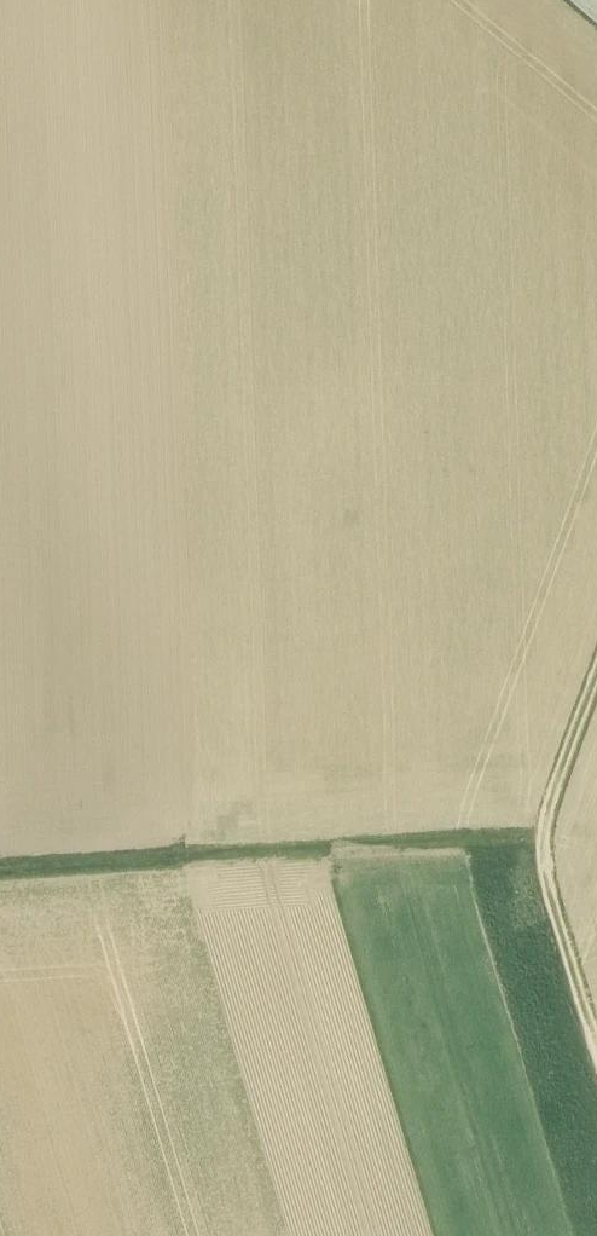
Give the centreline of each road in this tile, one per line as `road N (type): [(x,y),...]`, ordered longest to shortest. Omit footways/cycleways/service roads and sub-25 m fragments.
road 1 (track): [(544,839),(459,838),(0,873)]
road 2 (track): [(596,681),(544,830),(546,877),(596,1042)]

